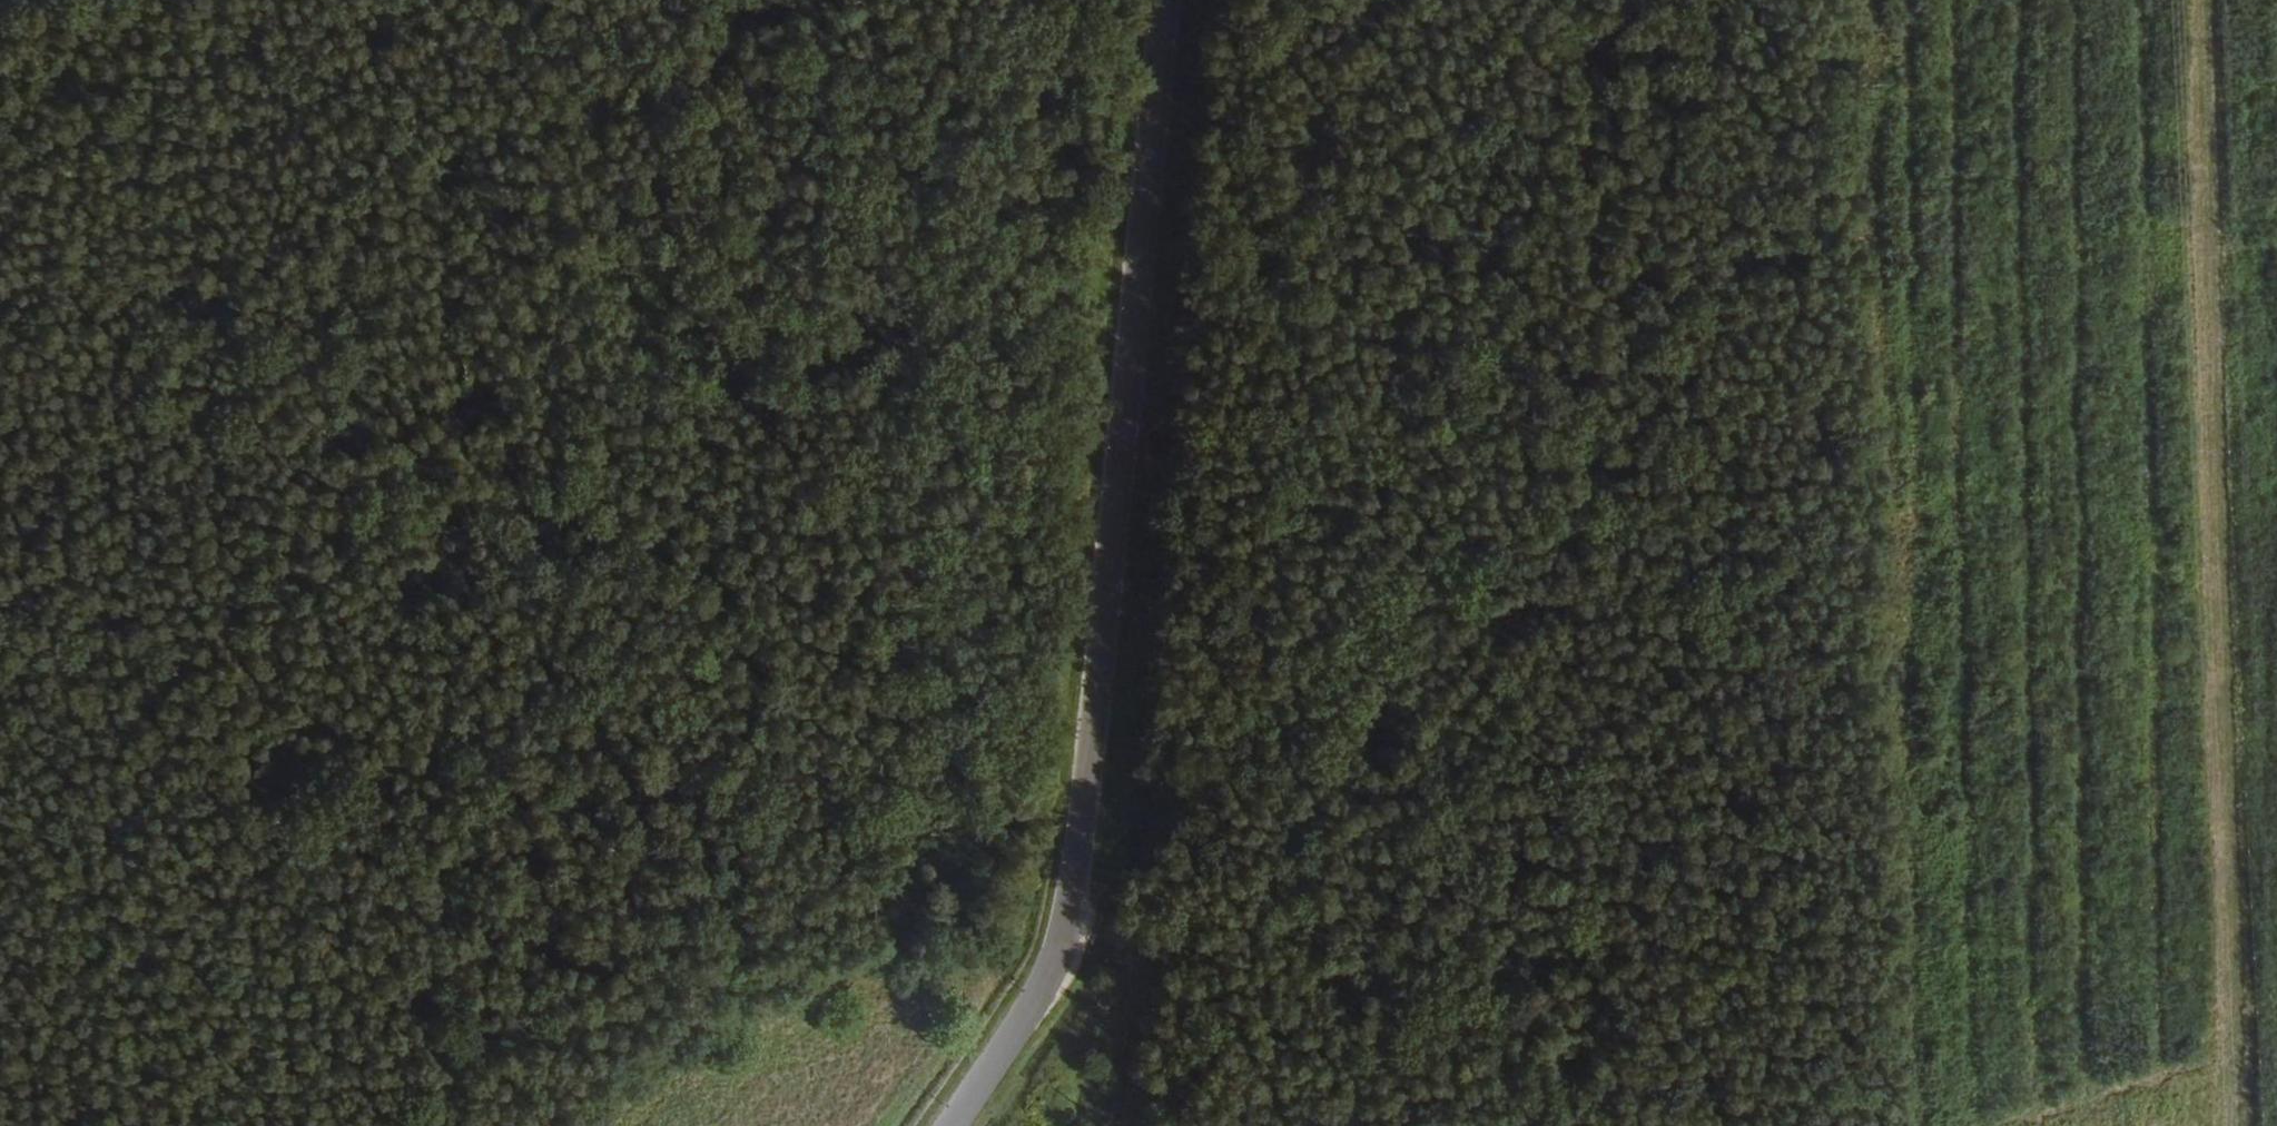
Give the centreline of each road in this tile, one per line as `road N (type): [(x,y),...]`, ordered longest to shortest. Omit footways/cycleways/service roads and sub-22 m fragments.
road 1 (unclassified): [(1164,0),(1070,913),(1058,965),(951,1125)]

